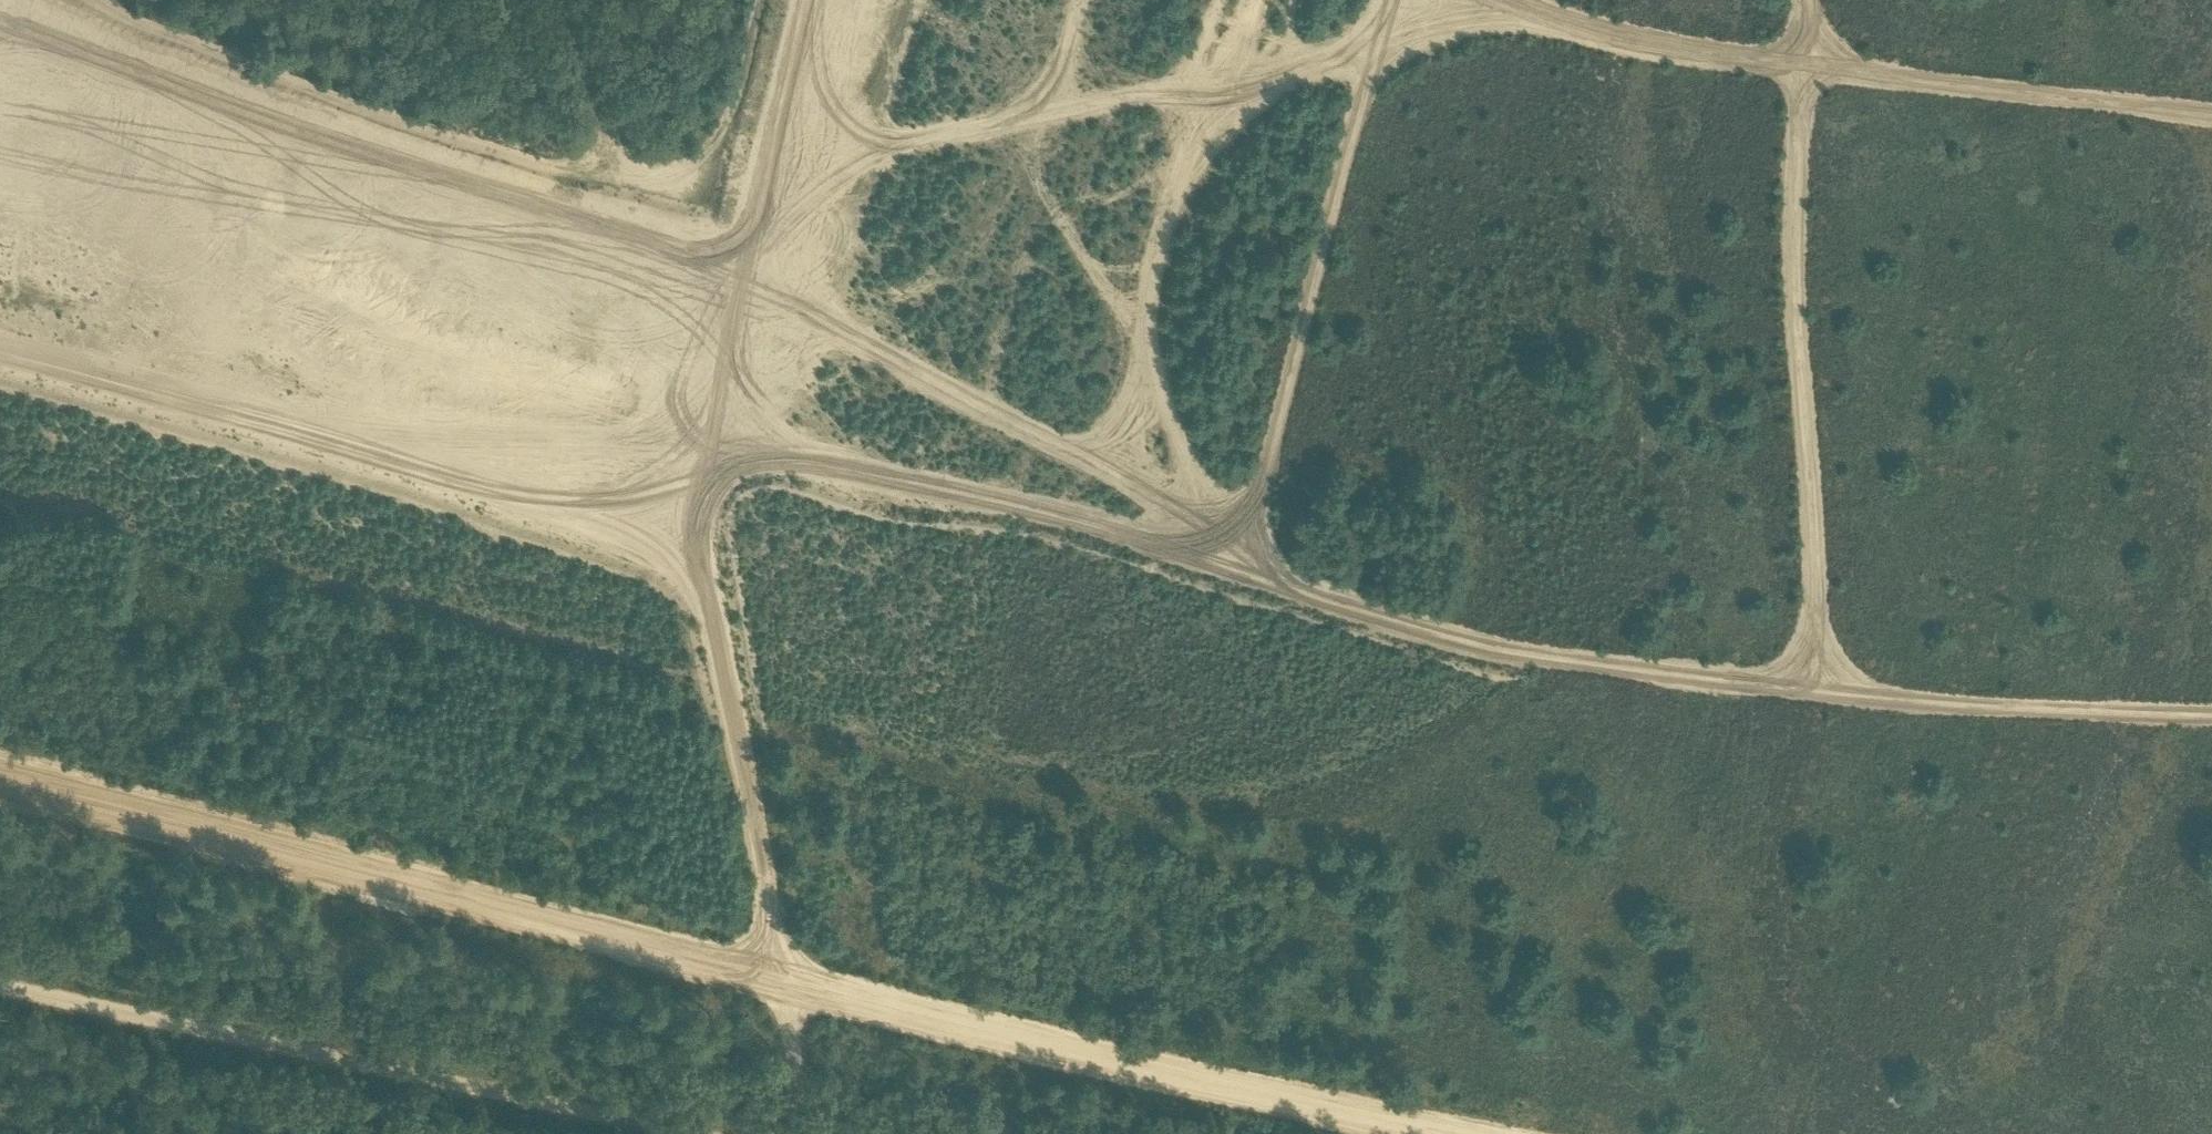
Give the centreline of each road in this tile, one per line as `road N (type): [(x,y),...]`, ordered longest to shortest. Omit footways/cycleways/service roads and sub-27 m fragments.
road 1 (track): [(1470,1133),(1273,1094),(0,781)]

